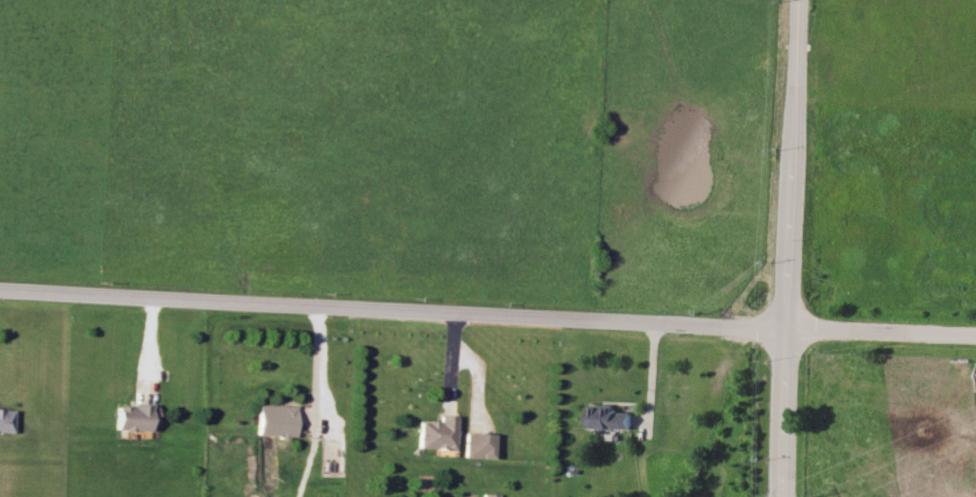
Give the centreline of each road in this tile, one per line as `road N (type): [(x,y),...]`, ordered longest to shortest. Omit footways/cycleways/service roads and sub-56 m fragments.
road 1 (residential): [(975,337),(0,290)]
road 2 (tertiary): [(780,496),(798,0)]

